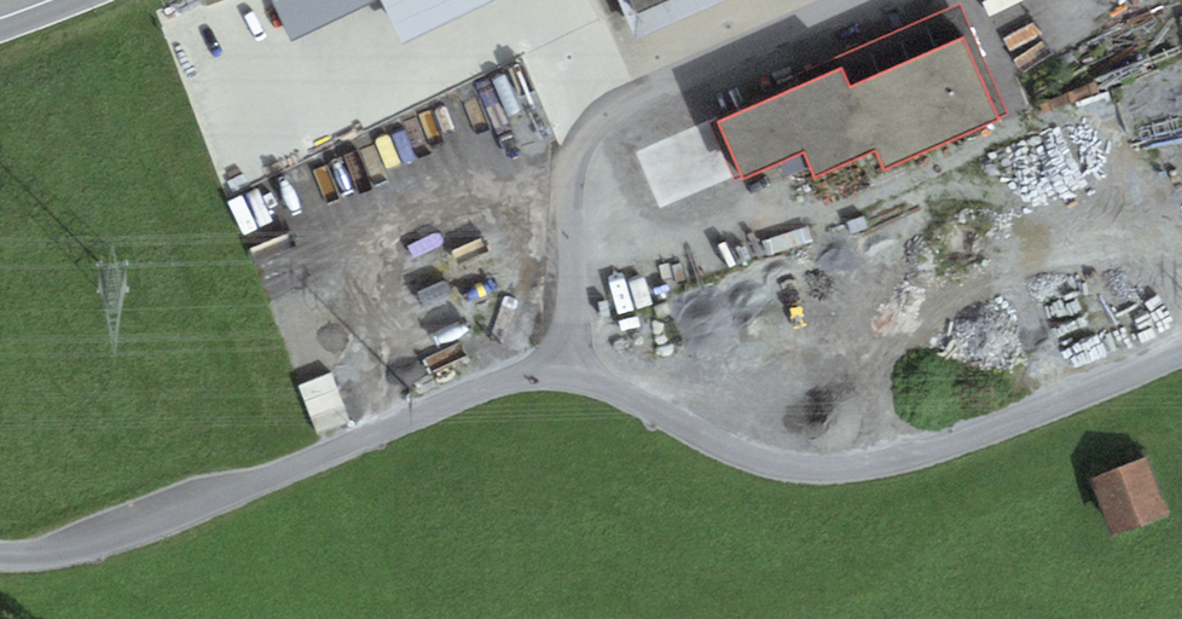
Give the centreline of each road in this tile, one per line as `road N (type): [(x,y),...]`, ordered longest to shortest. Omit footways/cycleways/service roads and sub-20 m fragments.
road 1 (residential): [(1181,355),(1064,411),(885,471),(825,475),(732,454),(570,367)]
road 2 (residential): [(570,367),(480,387),(118,541),(39,556),(0,554)]
road 3 (residential): [(570,367),(577,144),(610,111),(865,0)]

